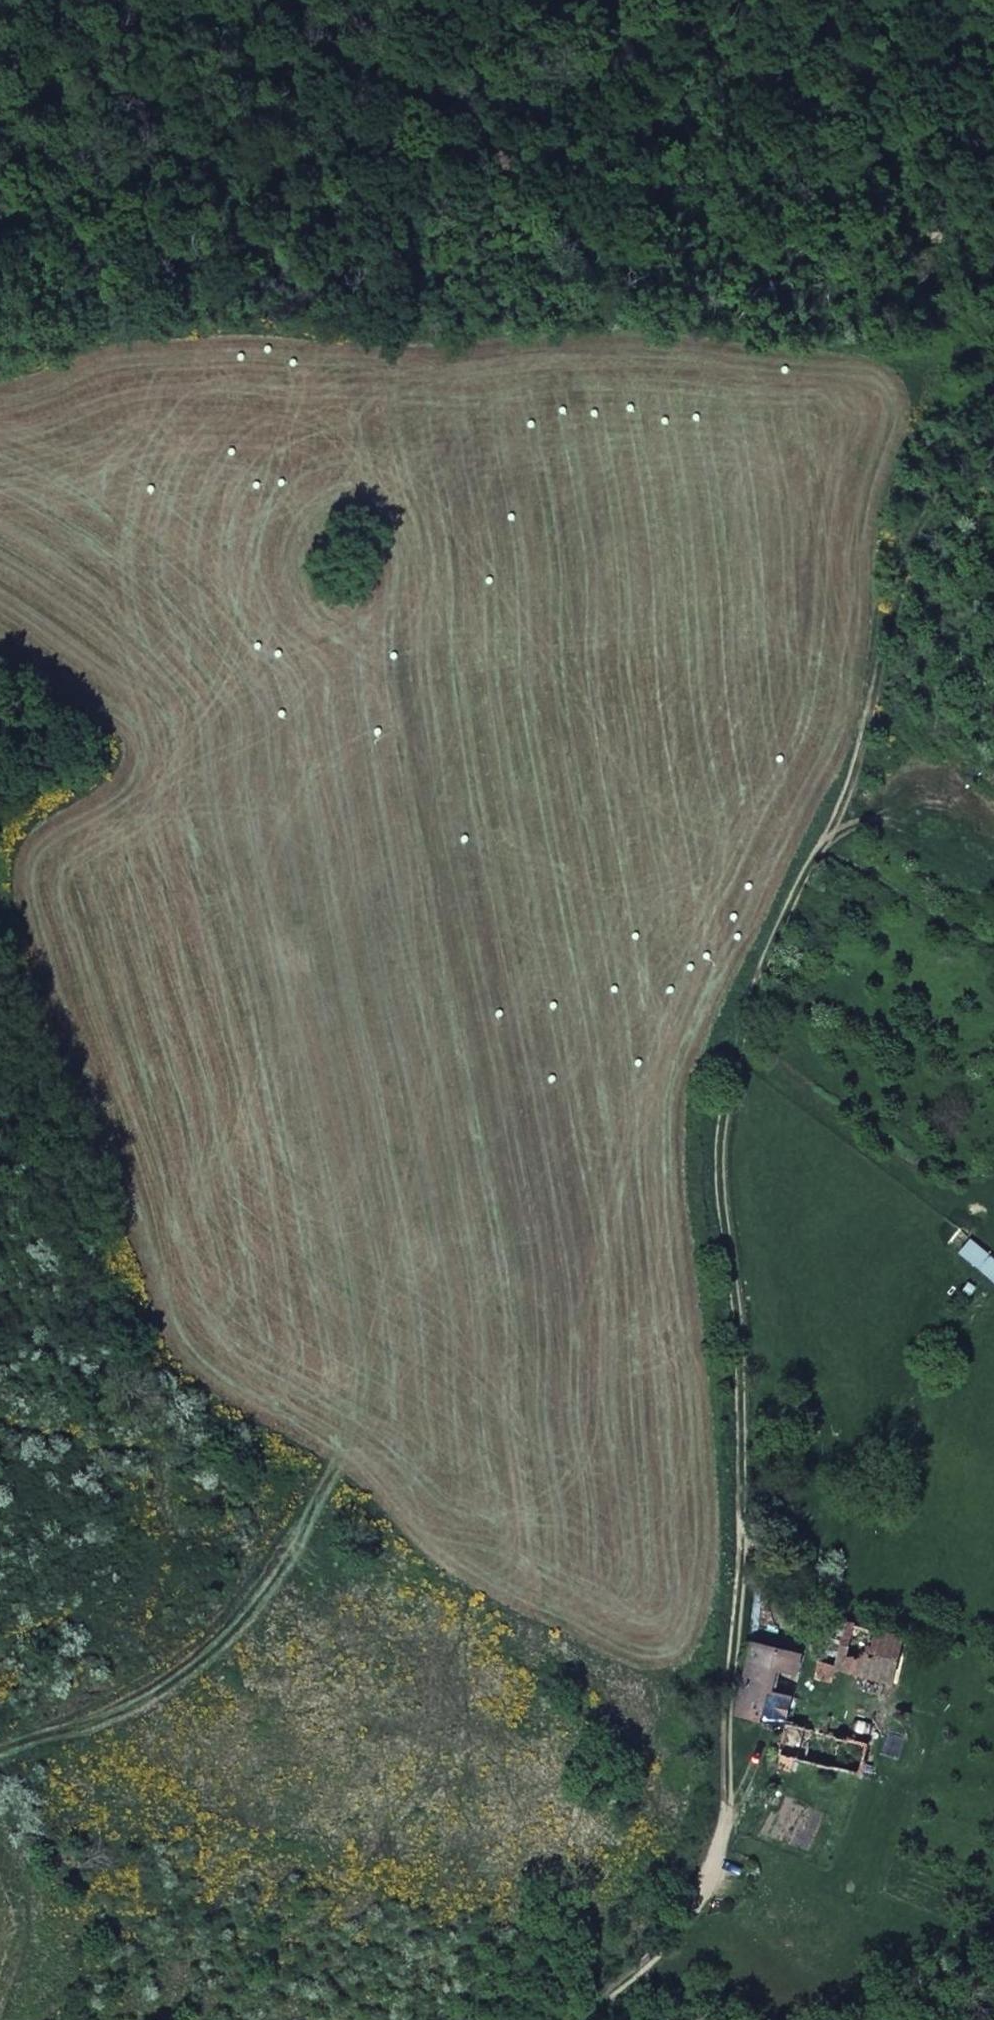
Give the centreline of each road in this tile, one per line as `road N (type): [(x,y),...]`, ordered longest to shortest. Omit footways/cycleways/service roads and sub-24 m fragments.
road 1 (track): [(993,451),(938,500),(908,559),(834,839),(739,1052),(726,1107),(722,1149),(749,1437),(707,1867),(670,1921),(559,2019)]
road 2 (track): [(760,1737),(748,1798),(707,1867)]

